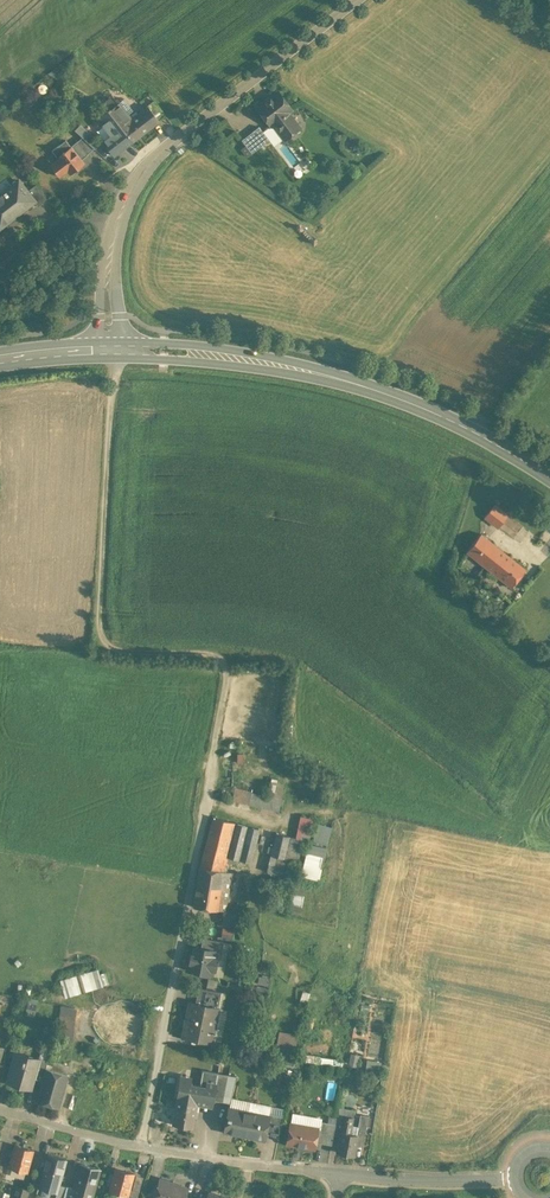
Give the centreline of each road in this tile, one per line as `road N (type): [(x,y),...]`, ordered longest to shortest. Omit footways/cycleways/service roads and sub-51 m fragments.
road 1 (track): [(210,794),(224,662),(213,654),(111,650),(98,637),(108,349)]
road 2 (tertiary): [(108,349),(254,360),(352,382),(442,415),(549,477)]
road 3 (unclassified): [(140,1150),(210,794)]
road 4 (unclassified): [(362,0),(180,137),(121,214)]
road 5 (residential): [(339,1173),(140,1150)]
road 6 (residential): [(517,1177),(339,1173)]
road 7 (residential): [(140,1150),(0,1109)]
road 8 (residential): [(121,214),(84,221),(0,273)]
road 9 (unclassified): [(121,214),(111,250),(108,349)]

